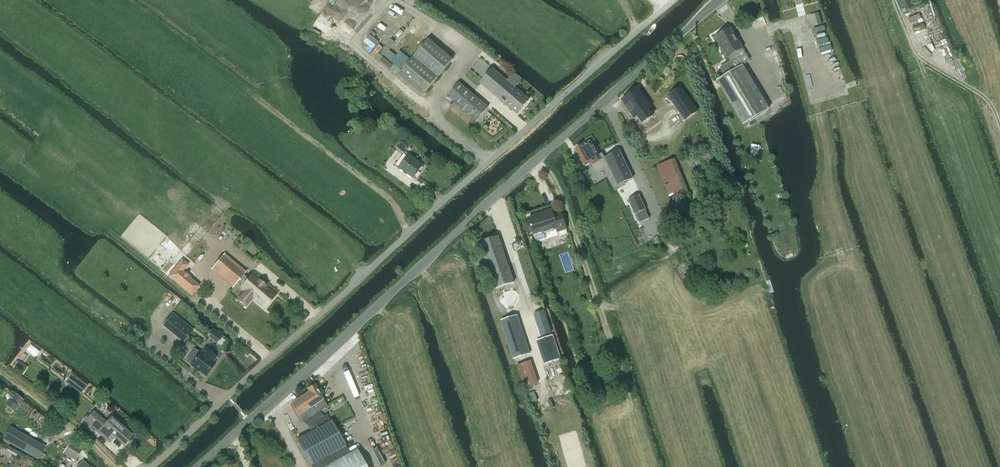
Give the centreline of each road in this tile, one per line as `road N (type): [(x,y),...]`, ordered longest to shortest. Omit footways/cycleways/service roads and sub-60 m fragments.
road 1 (unclassified): [(673,0),(148,466)]
road 2 (unclassified): [(198,466),(720,0)]
road 3 (track): [(407,236),(388,197),(246,91)]
road 4 (track): [(449,466),(401,340),(375,306)]
road 5 (track): [(999,125),(985,98),(916,54),(893,0)]
road 6 (track): [(485,414),(444,293),(418,268)]

